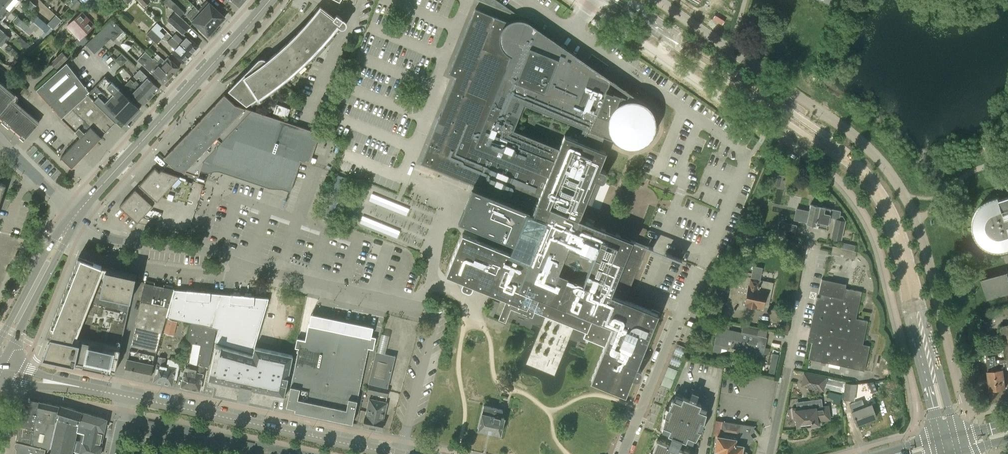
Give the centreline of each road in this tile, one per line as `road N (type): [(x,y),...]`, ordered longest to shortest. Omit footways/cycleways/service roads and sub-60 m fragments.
road 1 (residential): [(400,453),(434,327),(431,310),(202,251),(108,239),(74,218)]
road 2 (tertiary): [(74,218),(270,0)]
road 3 (primary): [(951,444),(897,234),(873,185)]
road 4 (secondary): [(390,453),(125,396)]
road 5 (primary): [(873,185),(833,140),(667,34)]
road 6 (primary): [(667,34),(873,185)]
road 7 (residential): [(770,453),(810,237)]
road 8 (residential): [(623,453),(703,267)]
road 9 (tertiary): [(0,369),(74,218)]
road 10 (tertiary): [(74,218),(52,241),(0,339)]
road 11 (secondary): [(125,396),(0,371)]

